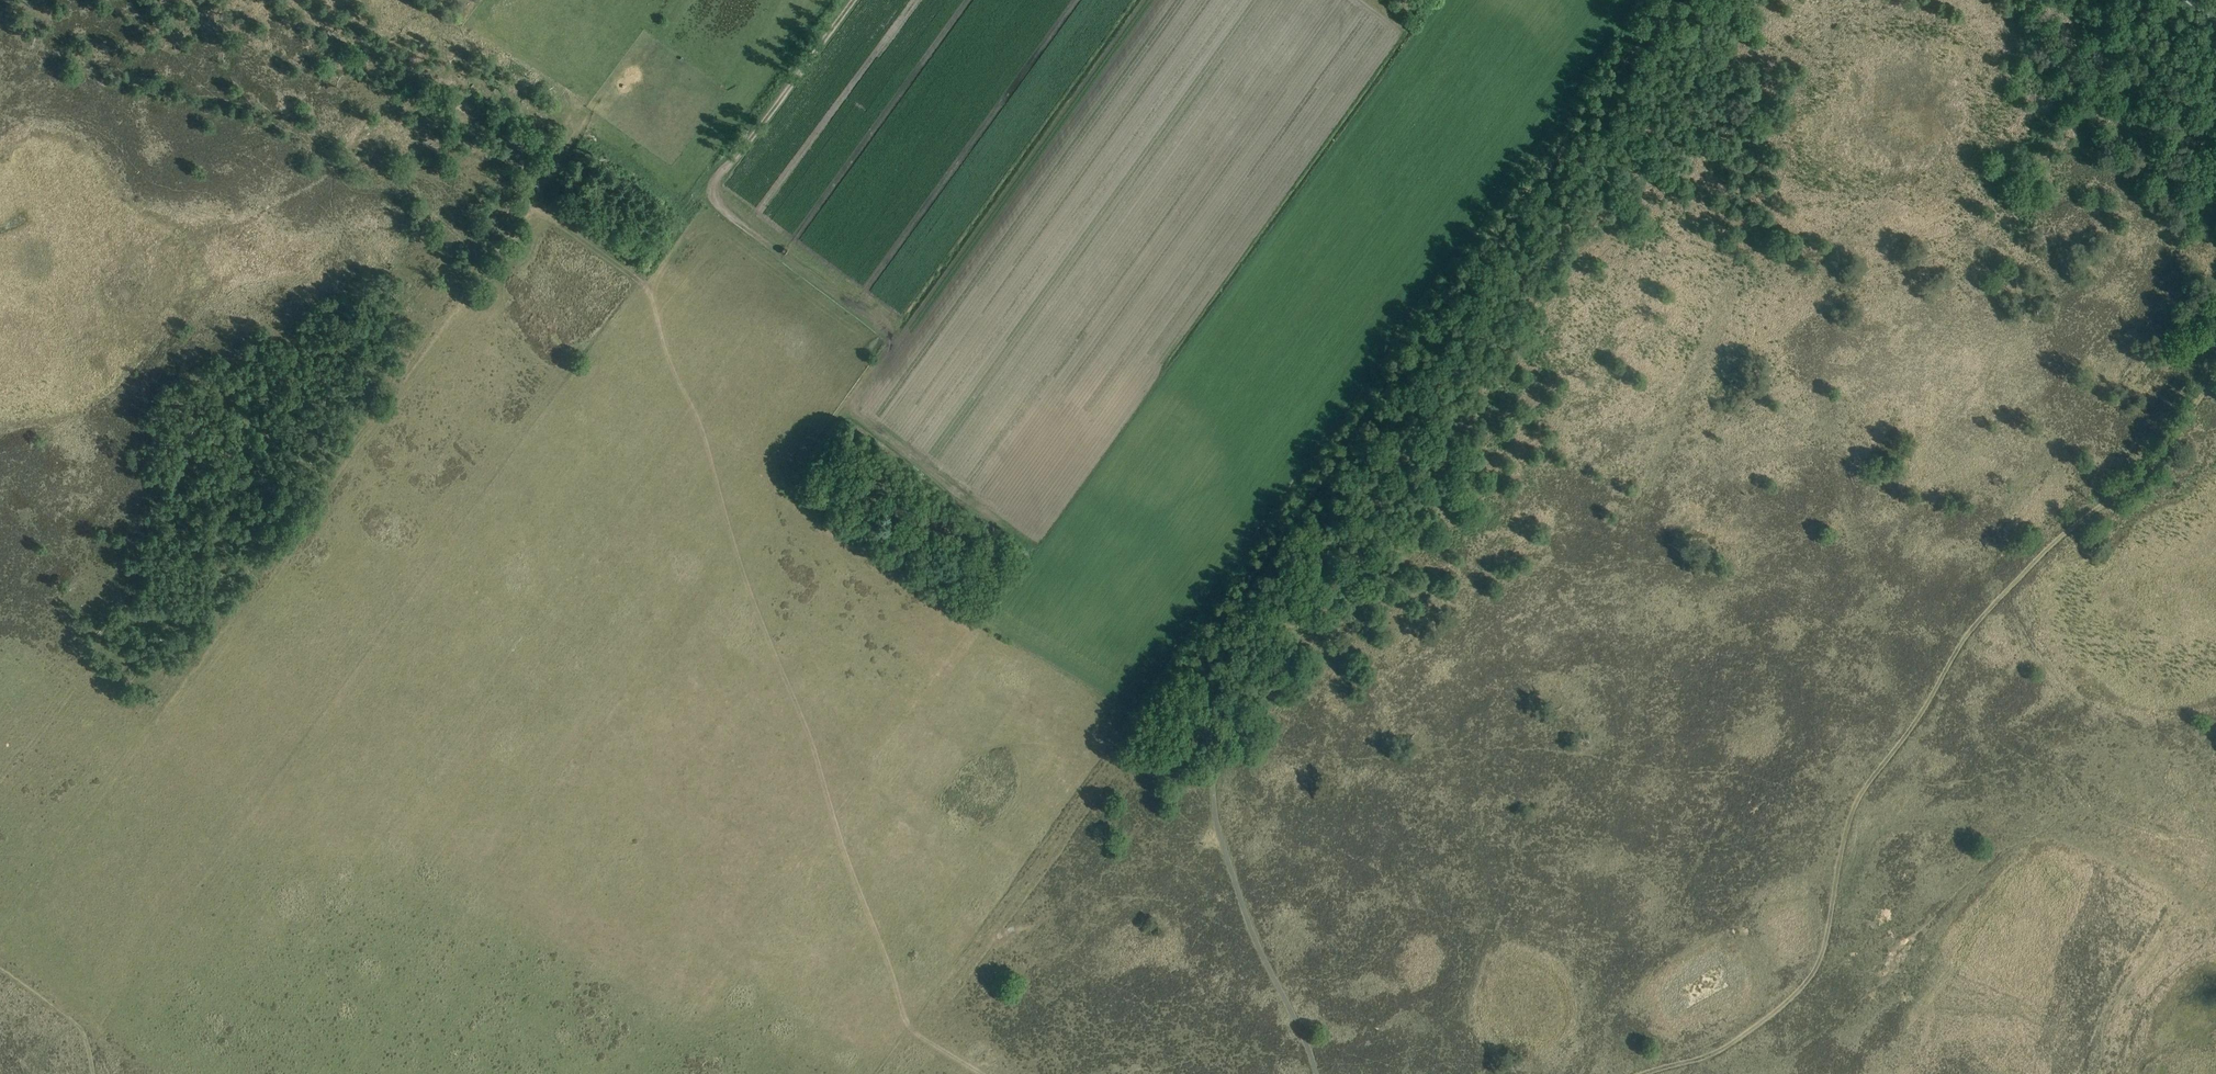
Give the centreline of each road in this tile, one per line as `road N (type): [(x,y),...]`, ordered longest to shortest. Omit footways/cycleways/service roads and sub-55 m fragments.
road 1 (track): [(802,473),(1146,0)]
road 2 (track): [(848,0),(709,196),(898,341)]

